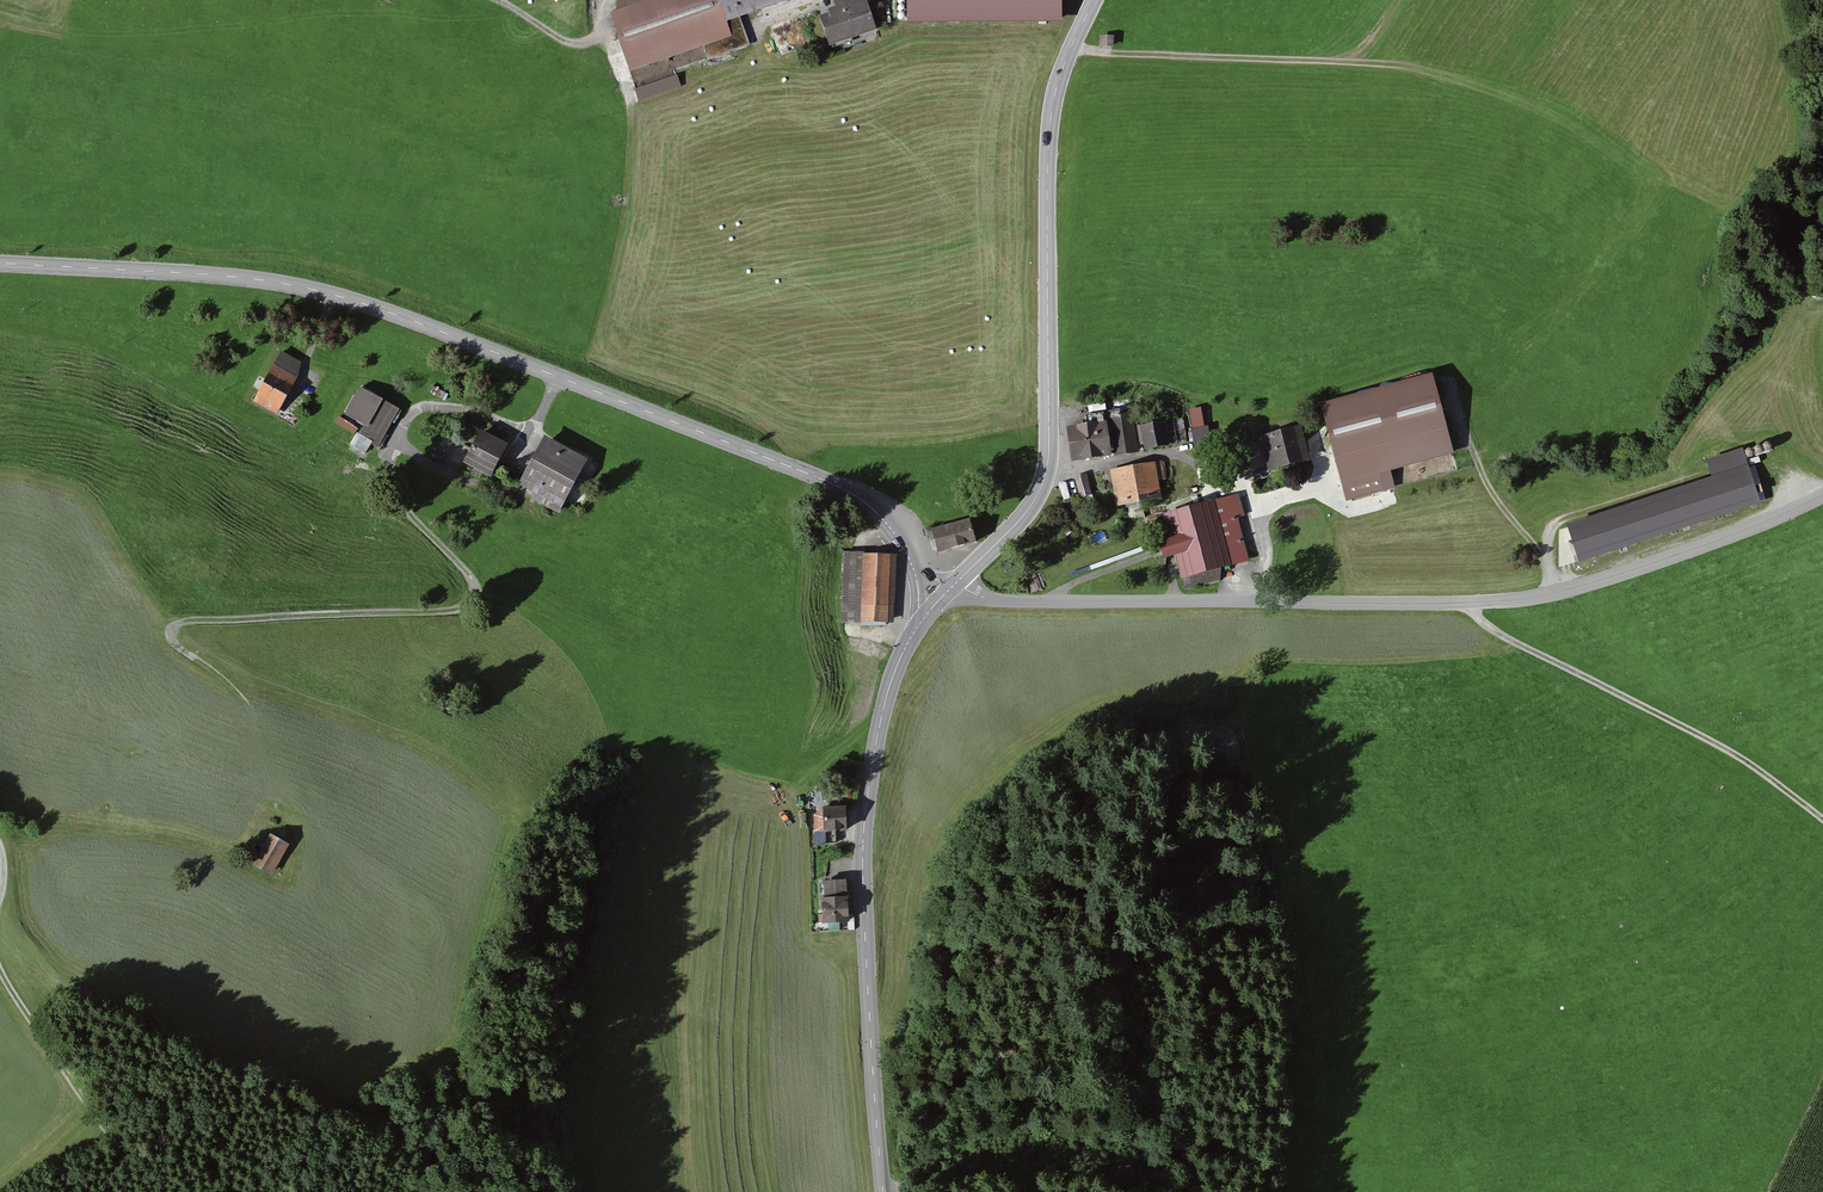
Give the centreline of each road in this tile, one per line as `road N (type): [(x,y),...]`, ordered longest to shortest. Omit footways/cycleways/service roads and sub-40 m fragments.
road 1 (tertiary): [(915,571),(887,523),(844,489),(364,304),(248,278),(0,263)]
road 2 (tertiary): [(954,585),(984,598),(1049,602),(1527,598),(1737,534),(1822,495)]
road 3 (track): [(397,441),(390,460),(395,490),(472,578),(467,605),(171,627),(176,646),(226,684),(260,734),(275,808),(291,830)]
road 4 (secondary): [(1094,0),(1068,52),(1050,117),(1047,465),(1032,503),(954,585)]
road 5 (secondary): [(918,625),(889,687),(865,822),(884,1191)]
road 6 (track): [(1822,820),(1733,754),(1487,627),(1468,603)]
road 7 (track): [(1068,52),(1418,67)]
road 8 (track): [(0,953),(15,999),(164,1191)]
road 9 (track): [(499,0),(576,43),(598,36),(608,0)]

